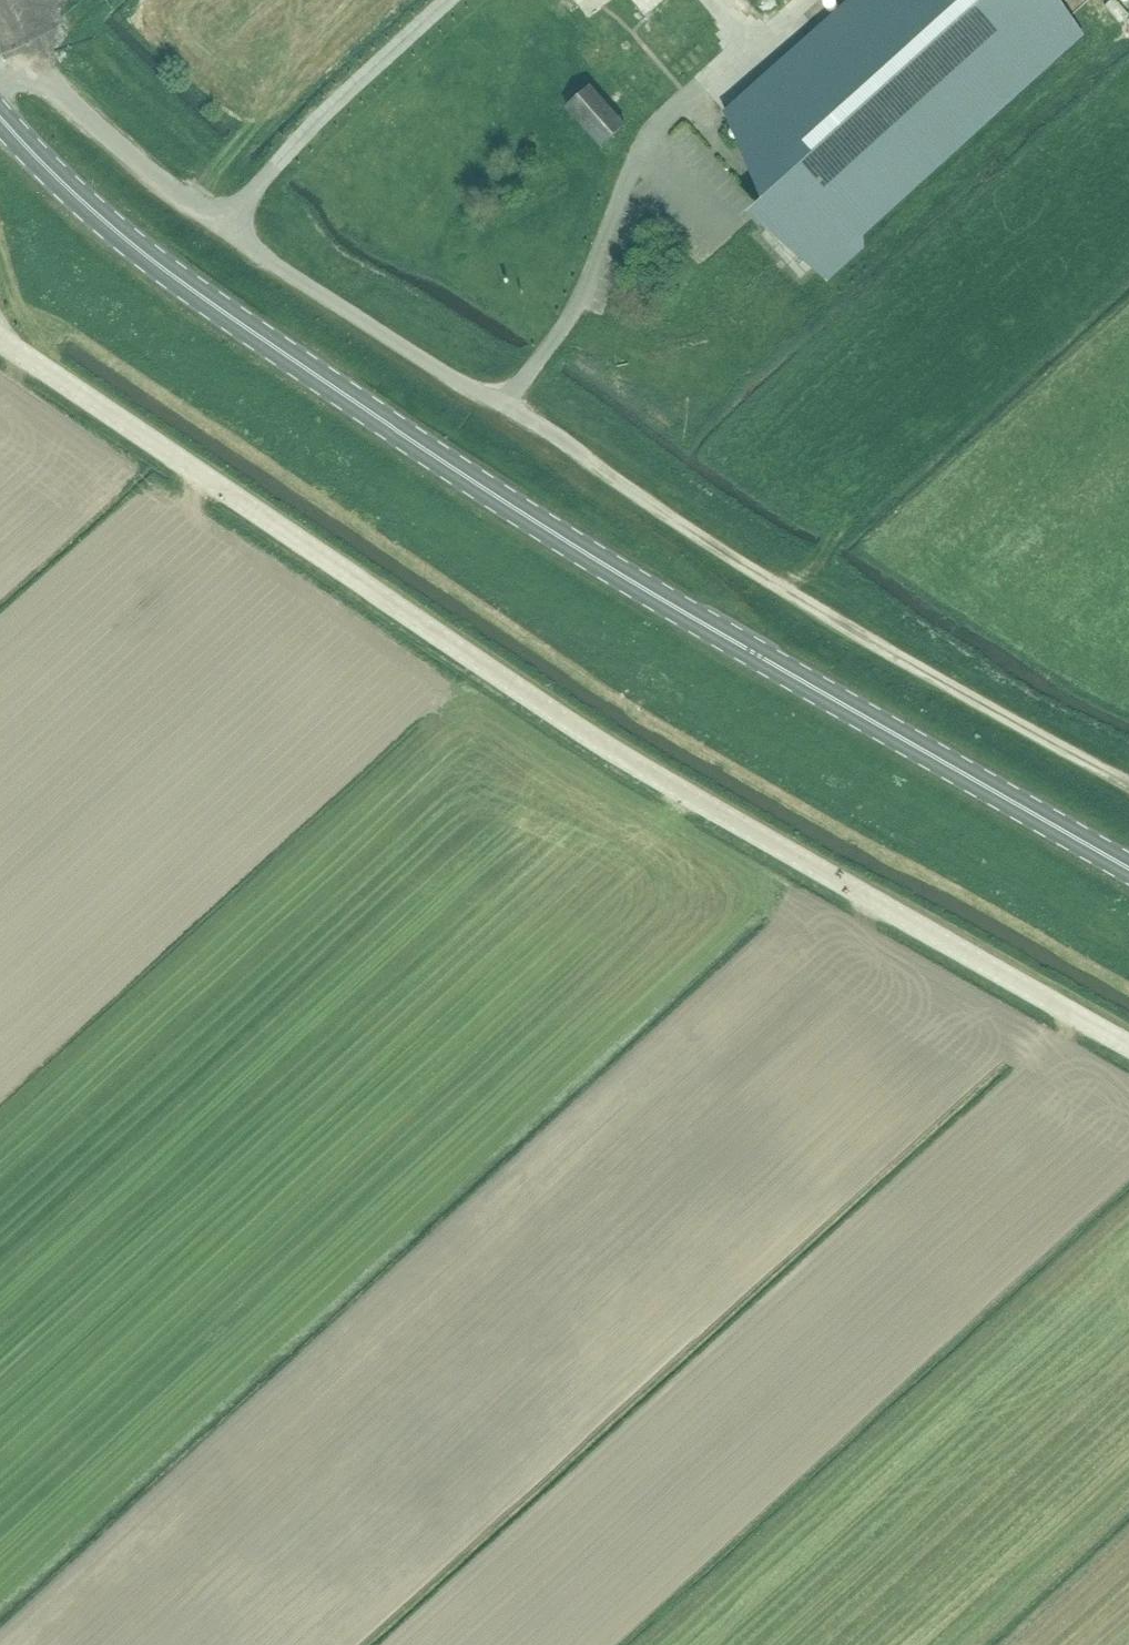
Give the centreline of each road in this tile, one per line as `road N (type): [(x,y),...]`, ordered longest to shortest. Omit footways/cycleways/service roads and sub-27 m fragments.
road 1 (primary): [(1128,870),(544,530),(208,303),(77,199),(0,119)]
road 2 (unclassified): [(1128,1048),(582,733),(0,341)]
road 3 (unclassified): [(0,77),(19,72),(42,82),(252,250),(587,458)]
road 4 (track): [(1128,783),(817,609),(587,458)]

